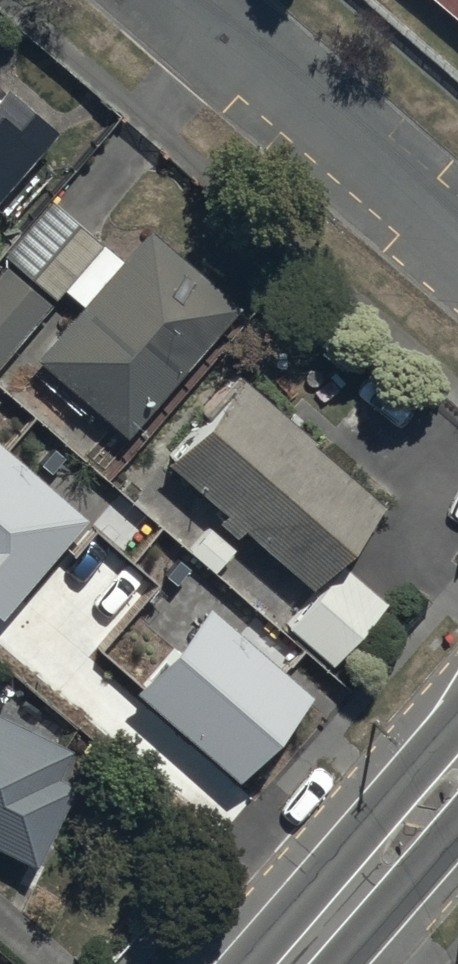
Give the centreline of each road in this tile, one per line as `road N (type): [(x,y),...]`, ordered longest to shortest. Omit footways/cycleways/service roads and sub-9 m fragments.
road 1 (residential): [(172,0),(457,246)]
road 2 (secondary): [(300,963),(457,785)]

